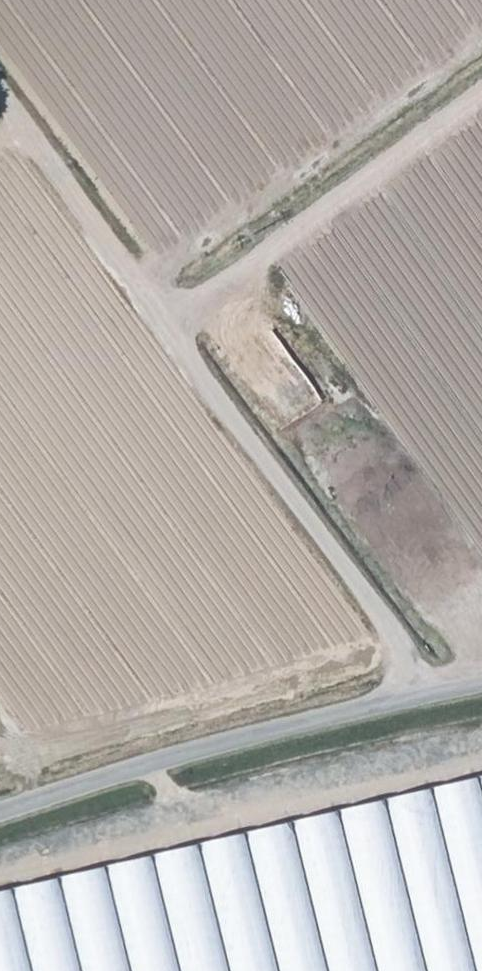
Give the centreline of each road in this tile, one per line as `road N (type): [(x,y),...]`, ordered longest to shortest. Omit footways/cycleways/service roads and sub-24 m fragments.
road 1 (track): [(0,51),(436,686)]
road 2 (unclassified): [(0,813),(164,760),(481,679)]
road 3 (track): [(177,308),(481,88)]

